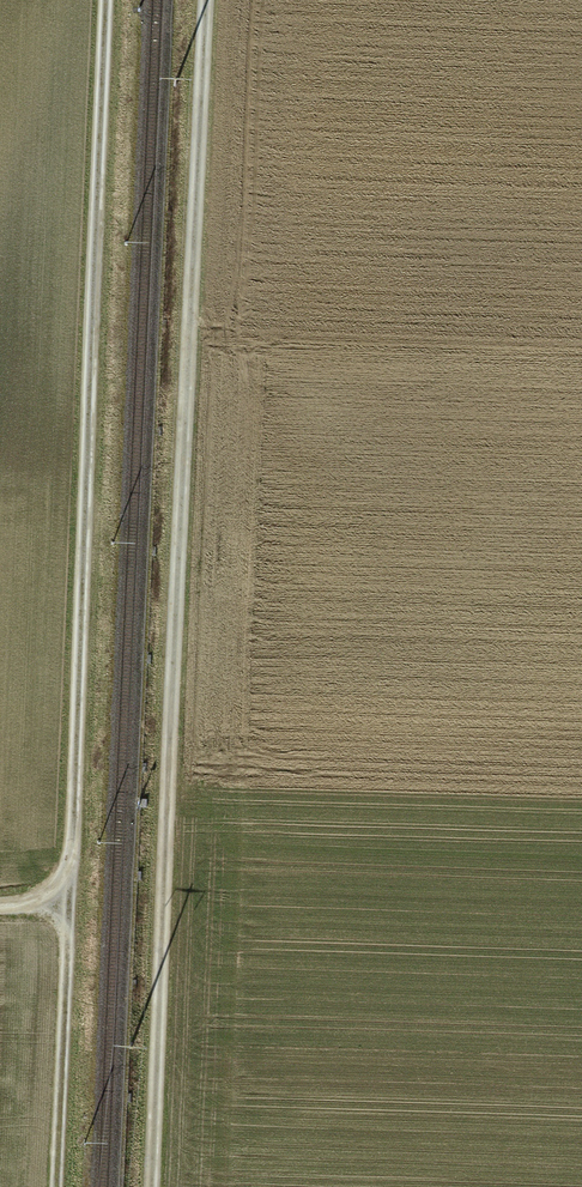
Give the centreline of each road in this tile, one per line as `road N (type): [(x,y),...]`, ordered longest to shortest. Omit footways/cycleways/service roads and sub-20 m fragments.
road 1 (track): [(152,1186),(208,0)]
road 2 (track): [(59,1186),(109,0)]

